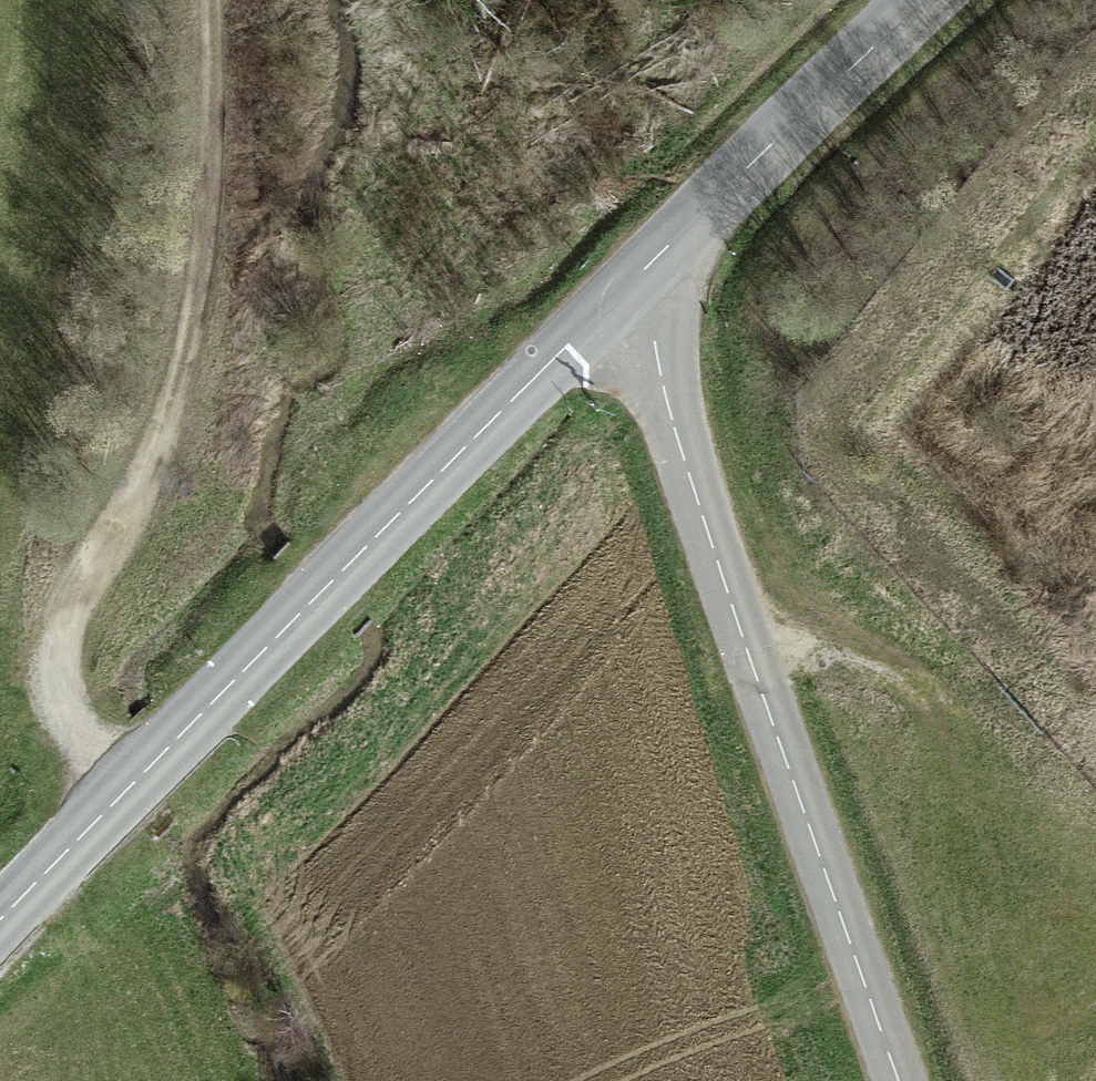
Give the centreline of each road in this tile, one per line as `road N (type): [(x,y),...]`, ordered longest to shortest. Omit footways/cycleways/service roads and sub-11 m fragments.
road 1 (tertiary): [(0,930),(579,344),(638,295)]
road 2 (track): [(209,0),(218,112),(203,268),(171,399),(60,644),(62,708),(131,798)]
road 3 (tertiary): [(638,295),(765,706),(898,1080)]
road 4 (tertiary): [(638,295),(678,240),(923,0)]
road 5 (track): [(739,626),(889,661),(957,710),(988,714),(1054,674)]

